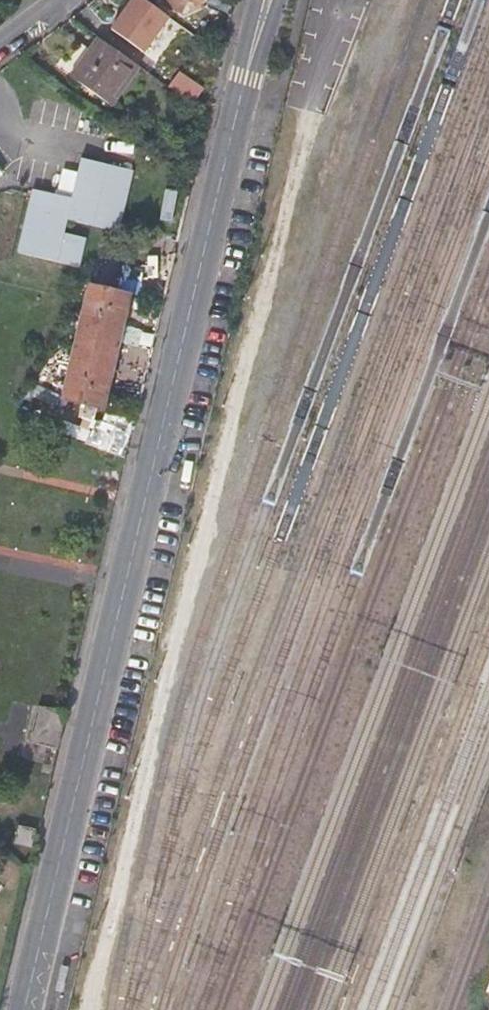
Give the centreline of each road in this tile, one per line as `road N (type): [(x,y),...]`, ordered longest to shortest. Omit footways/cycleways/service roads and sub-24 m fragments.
road 1 (secondary): [(25,1009),(268,0)]

